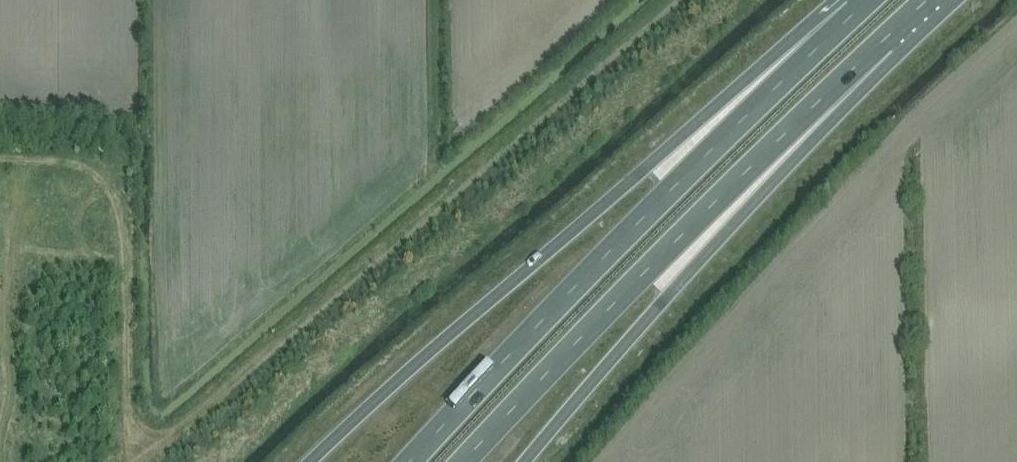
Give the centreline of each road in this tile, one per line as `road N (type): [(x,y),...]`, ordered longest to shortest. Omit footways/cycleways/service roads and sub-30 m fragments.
road 1 (trunk): [(856,10),(650,164),(311,461)]
road 2 (trunk): [(856,10),(577,285),(411,461)]
road 3 (trunk): [(466,461),(884,39)]
road 4 (trunk): [(525,461),(884,39)]

